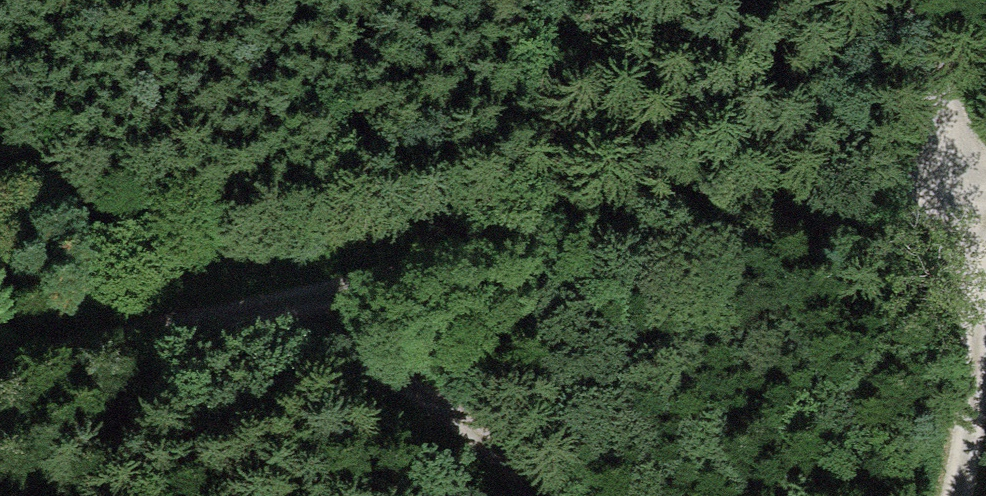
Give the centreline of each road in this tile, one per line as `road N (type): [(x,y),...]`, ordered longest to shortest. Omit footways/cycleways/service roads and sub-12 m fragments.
road 1 (track): [(984,222),(877,212),(707,232),(0,365)]
road 2 (track): [(540,495),(481,419),(386,332),(285,310)]
road 3 (track): [(984,222),(981,330),(952,495)]
road 4 (track): [(935,0),(946,95),(984,222)]

